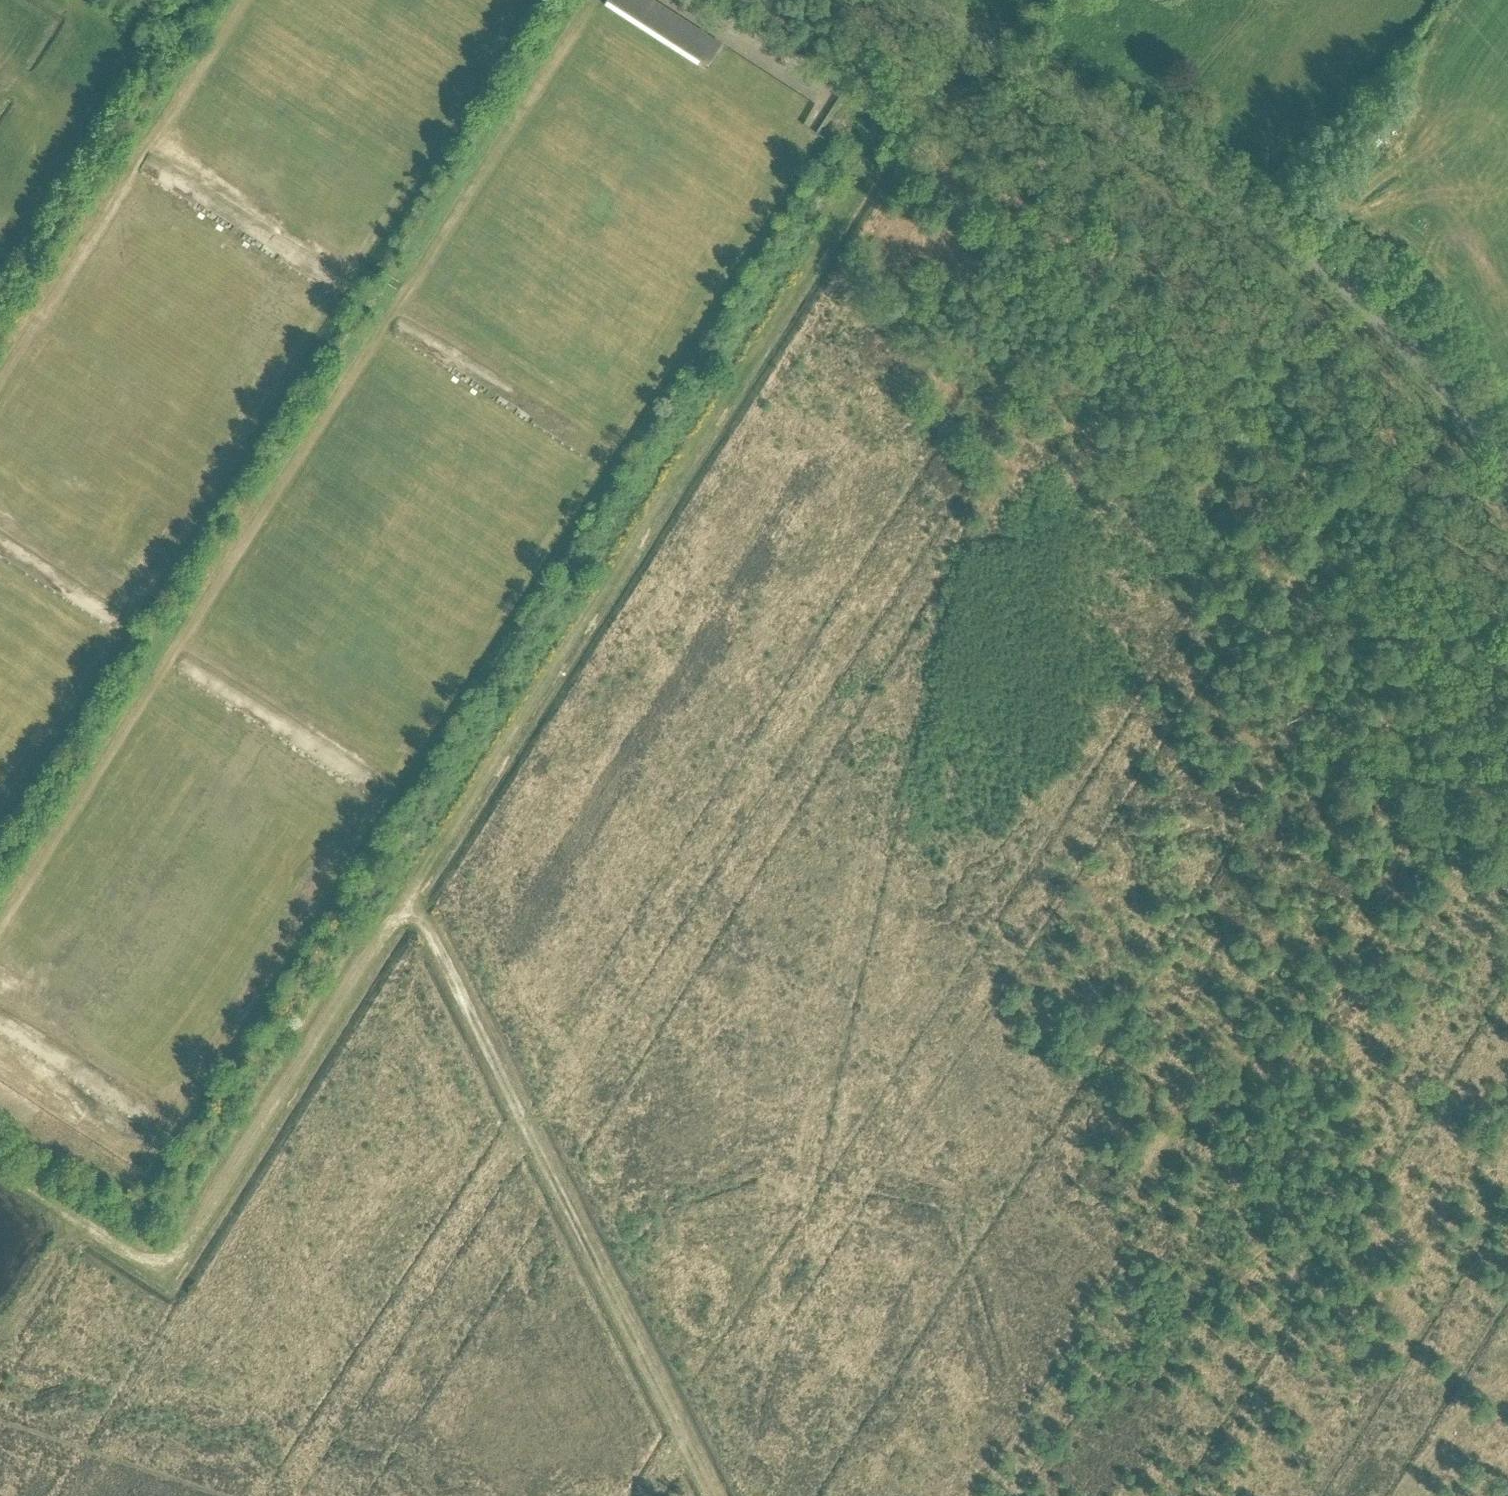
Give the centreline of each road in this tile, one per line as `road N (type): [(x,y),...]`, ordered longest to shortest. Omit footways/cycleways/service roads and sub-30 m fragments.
road 1 (track): [(0,1168),(125,1250),(155,1258),(177,1251),(393,919),(413,914),(715,1495)]
road 2 (track): [(596,3),(0,930)]
road 3 (track): [(0,835),(534,0)]
road 4 (unclassified): [(912,0),(1119,122),(1319,263),(1448,391),(1507,467)]
road 5 (track): [(244,0),(161,134),(397,284)]
road 6 (track): [(161,134),(0,388)]
road 7 (track): [(394,768),(199,643),(182,617)]
road 8 (track): [(607,432),(413,308),(397,284)]
road 9 (track): [(0,512),(124,591),(150,596),(182,617)]
road 10 (track): [(174,1101),(0,982)]
road 11 (track): [(690,0),(834,94)]
road 12 (track): [(817,120),(893,0)]

